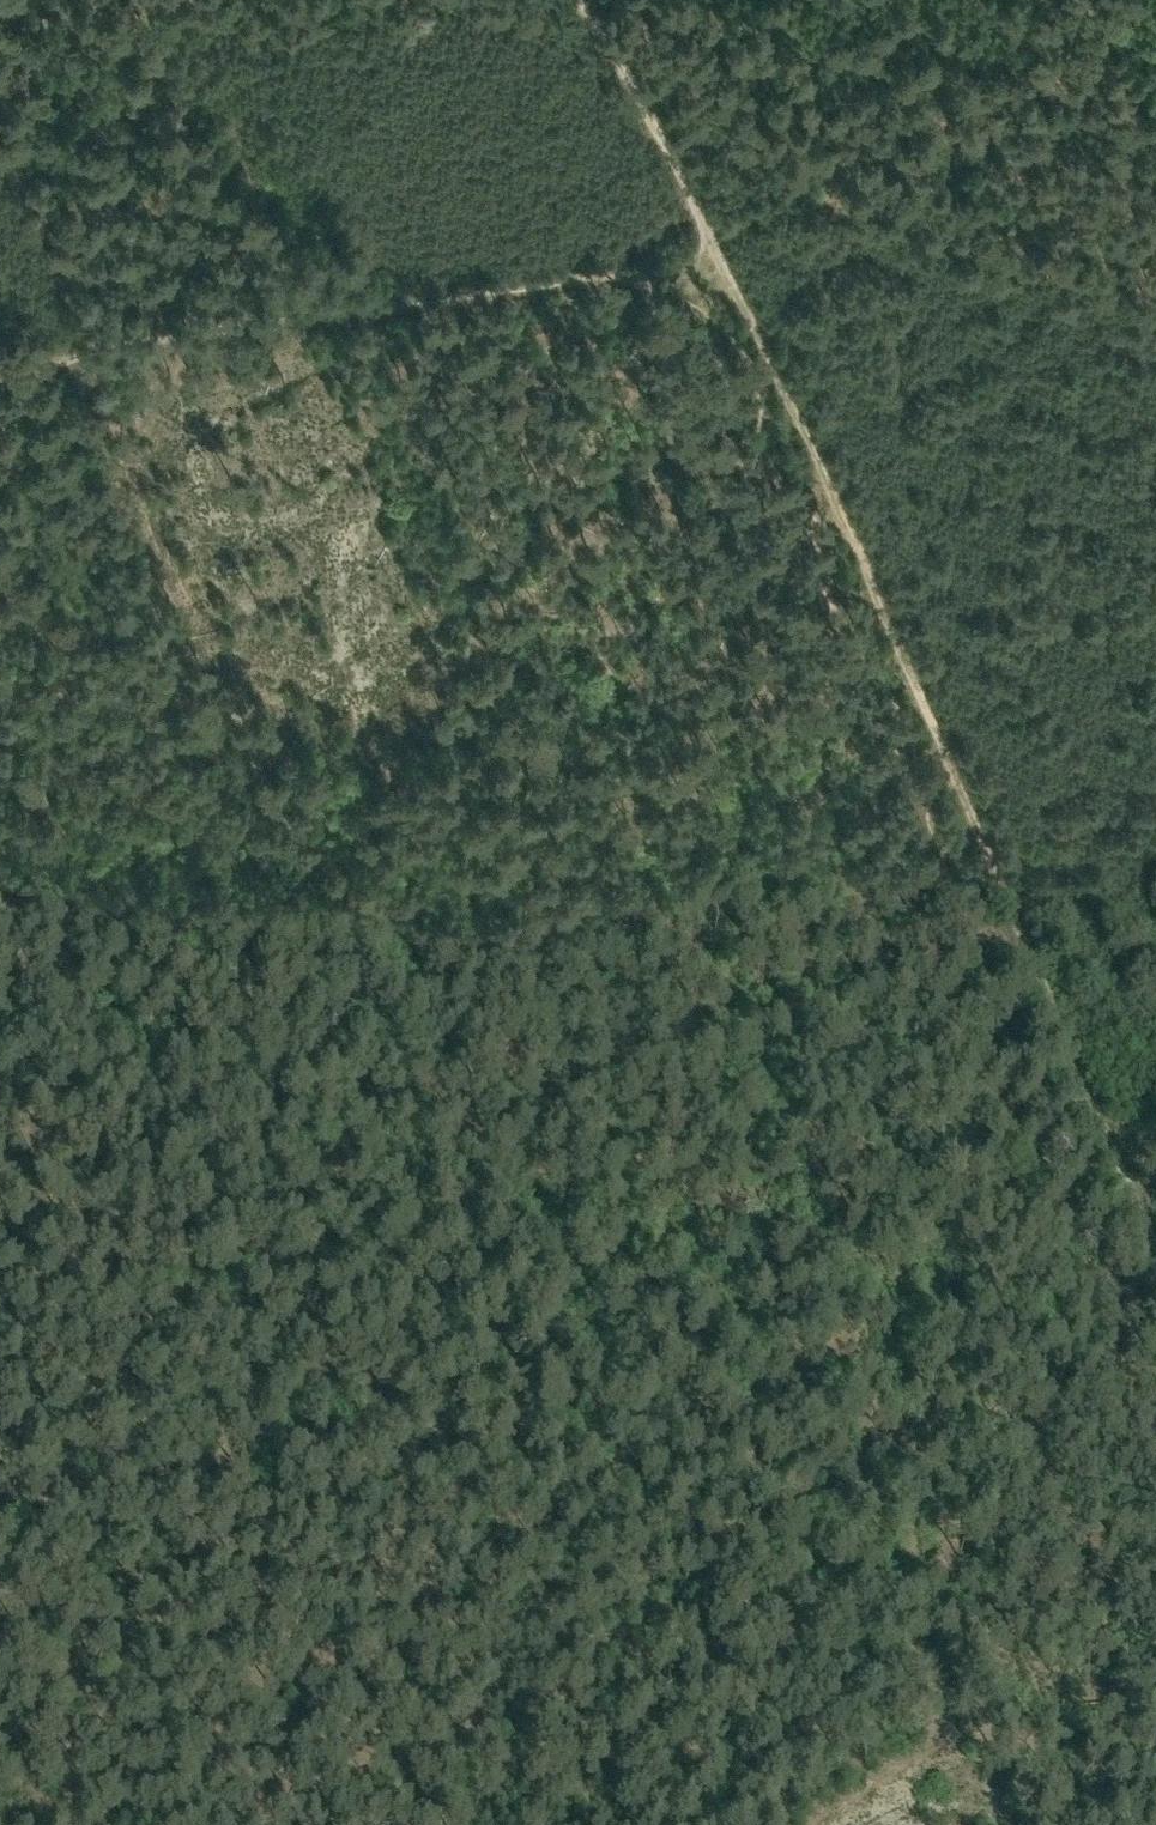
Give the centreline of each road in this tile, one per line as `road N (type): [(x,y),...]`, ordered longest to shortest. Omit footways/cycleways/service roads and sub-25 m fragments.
road 1 (track): [(728,264),(1155,1249)]
road 2 (track): [(585,279),(0,364)]
road 3 (track): [(582,0),(728,264)]
road 4 (track): [(728,264),(585,279)]

